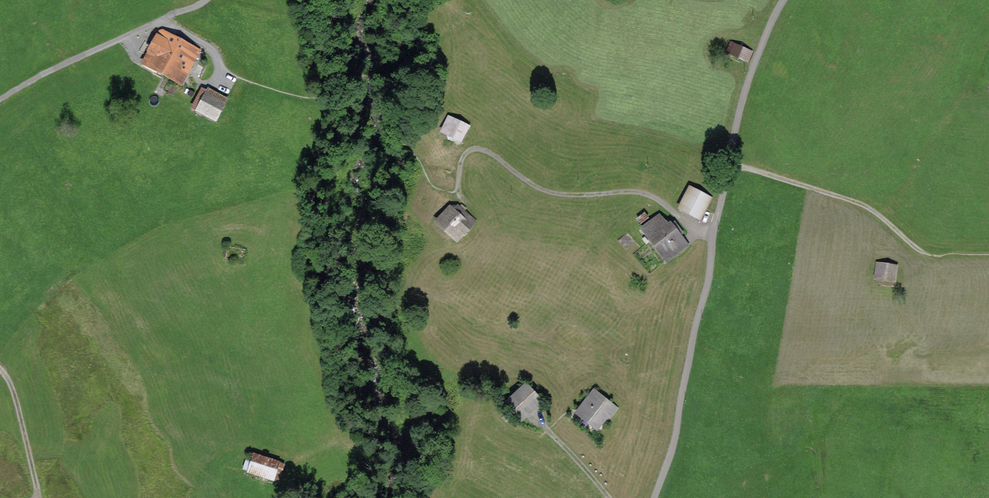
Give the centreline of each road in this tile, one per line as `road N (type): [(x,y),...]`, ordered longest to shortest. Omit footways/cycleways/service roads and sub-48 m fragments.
road 1 (track): [(452,192),(463,156),(479,149),(549,192),(644,193),(712,233)]
road 2 (track): [(653,497),(675,438),(712,233)]
road 3 (track): [(726,163),(860,203),(927,254)]
road 4 (track): [(161,20),(0,99)]
road 5 (track): [(726,163),(748,78),(782,0)]
road 6 (track): [(38,497),(20,414),(0,368)]

